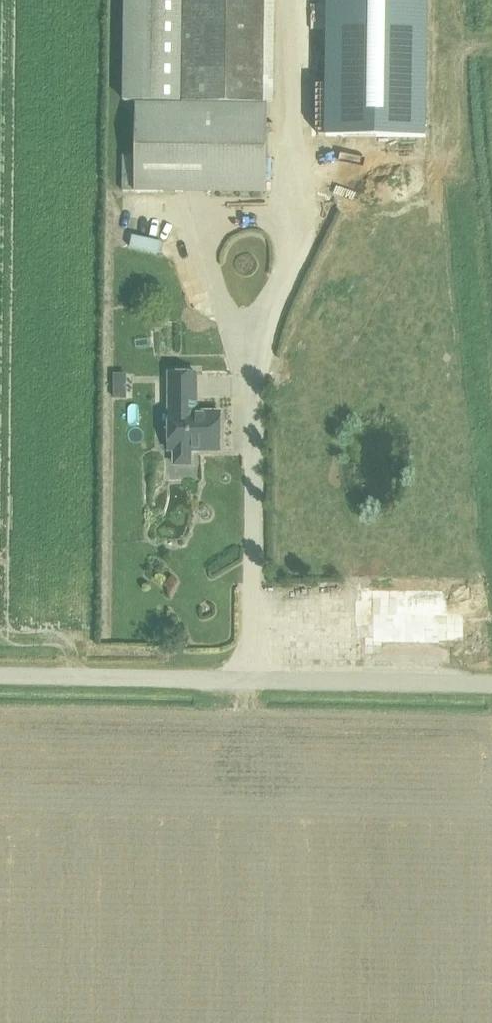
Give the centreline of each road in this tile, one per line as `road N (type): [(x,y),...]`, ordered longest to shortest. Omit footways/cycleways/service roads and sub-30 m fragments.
road 1 (unclassified): [(0,680),(491,687)]

